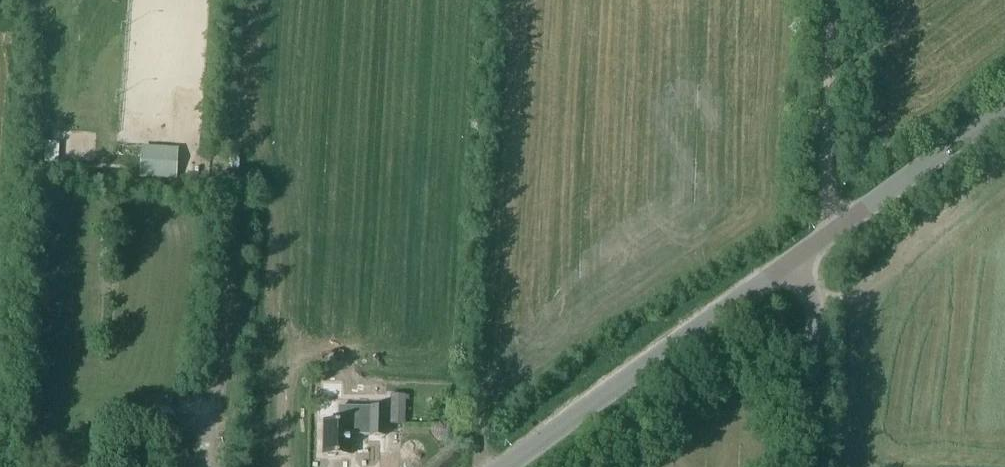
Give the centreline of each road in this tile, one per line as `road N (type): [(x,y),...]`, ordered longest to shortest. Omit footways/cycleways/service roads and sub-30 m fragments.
road 1 (tertiary): [(504,466),(791,262)]
road 2 (unclassified): [(840,227),(827,192),(833,0)]
road 3 (unclassified): [(806,466),(814,307),(791,262)]
road 4 (tertiary): [(1004,107),(840,227)]

